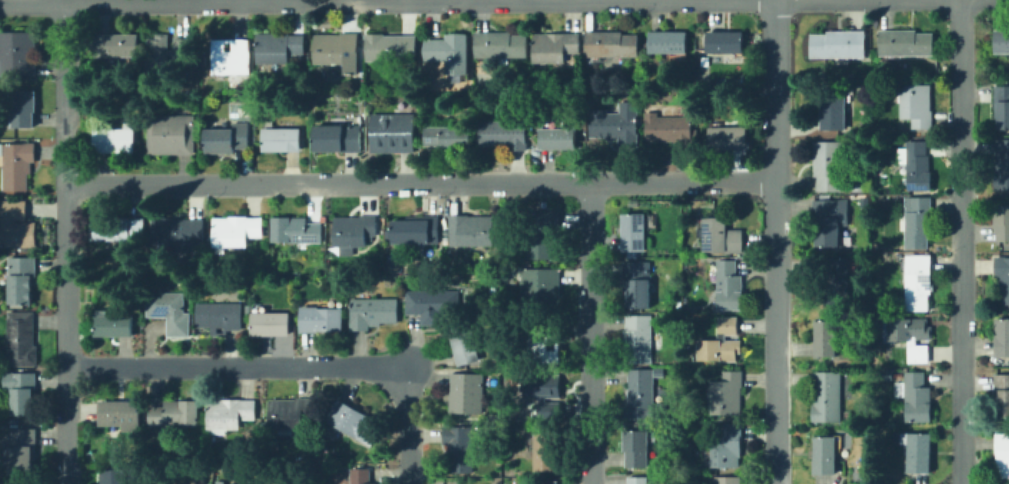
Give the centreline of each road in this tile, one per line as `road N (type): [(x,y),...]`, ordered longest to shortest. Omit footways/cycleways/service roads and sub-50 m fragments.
road 1 (residential): [(775,180),(66,185)]
road 2 (residential): [(640,0),(0,4)]
road 3 (residential): [(959,483),(959,0)]
road 4 (residential): [(775,483),(775,0)]
road 5 (residential): [(68,483),(67,4)]
road 6 (residential): [(397,377),(363,366),(69,366)]
road 7 (residential): [(589,483),(588,181)]

